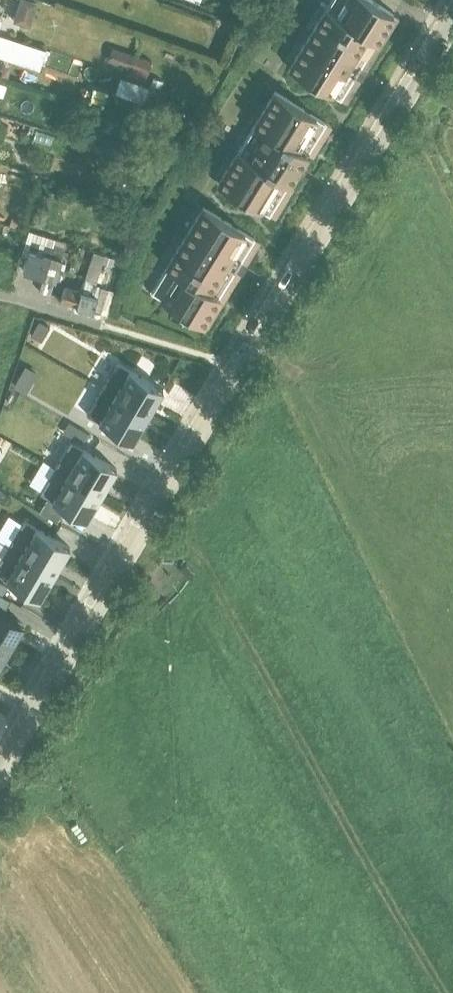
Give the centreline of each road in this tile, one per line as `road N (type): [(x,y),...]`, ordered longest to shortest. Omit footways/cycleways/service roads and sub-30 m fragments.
road 1 (tertiary): [(452,20),(174,472),(0,773)]
road 2 (track): [(109,329),(236,369)]

